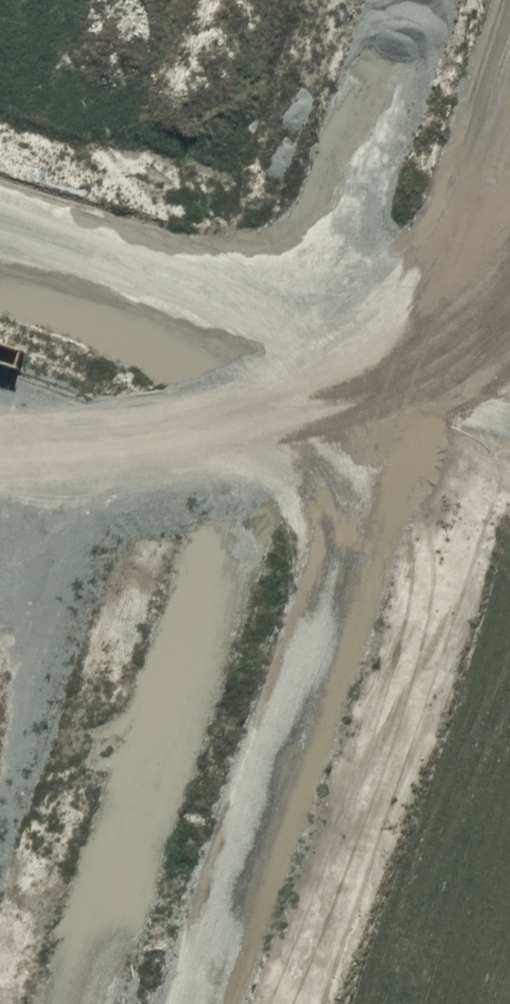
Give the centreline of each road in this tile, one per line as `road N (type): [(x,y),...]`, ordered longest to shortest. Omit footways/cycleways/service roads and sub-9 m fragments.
road 1 (tertiary): [(509,104),(202,1003)]
road 2 (tertiary): [(68,1003),(282,361)]
road 3 (tertiary): [(282,361),(402,0)]
road 4 (residential): [(0,271),(282,361)]

